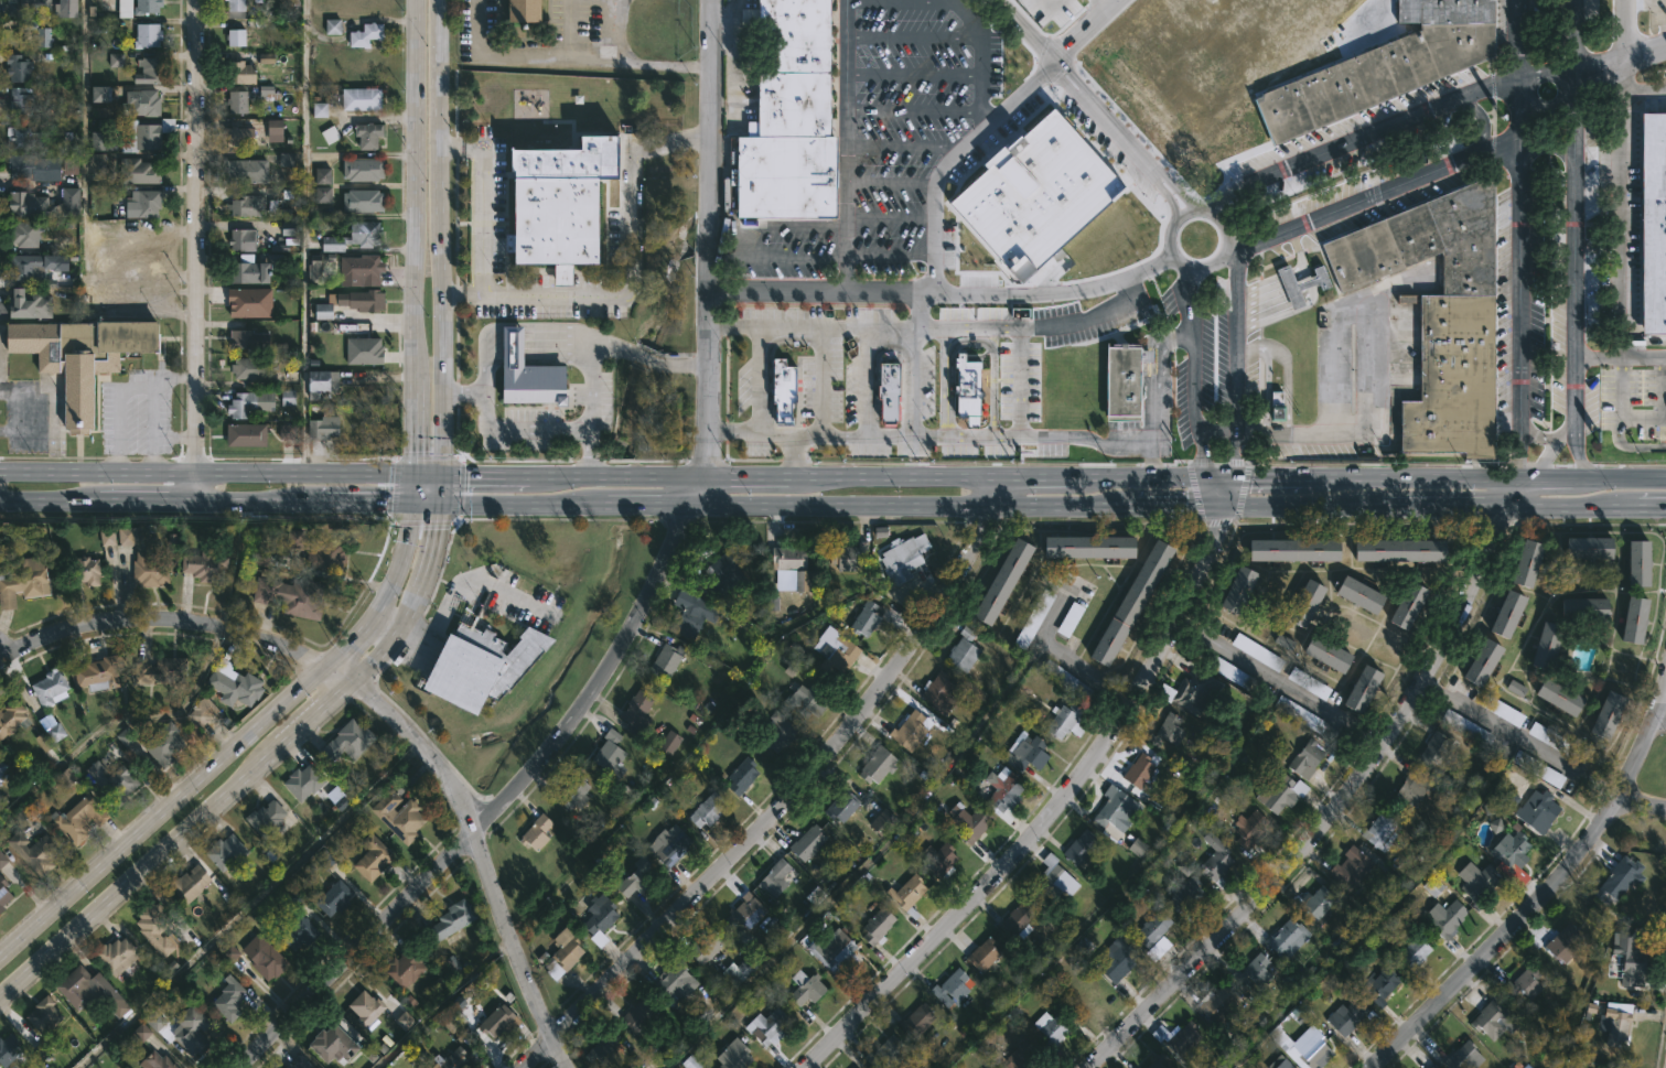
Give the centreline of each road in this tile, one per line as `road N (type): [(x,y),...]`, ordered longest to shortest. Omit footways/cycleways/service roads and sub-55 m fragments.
road 1 (secondary): [(413,501),(1217,507)]
road 2 (secondary): [(1217,478),(415,476)]
road 3 (residential): [(986,476),(982,538),(967,576),(912,657),(702,895),(522,1067)]
road 4 (residential): [(685,506),(656,592),(596,698),(534,775),(237,1067)]
road 5 (residential): [(1217,507),(1179,627),(1101,755),(1024,854),(808,1067)]
road 6 (tertiary): [(1095,1067),(1346,792),(1444,635),(1506,508)]
road 7 (secondary): [(413,501),(399,579),(358,634),(0,956)]
road 8 (residential): [(709,0),(701,476),(685,506)]
road 9 (residential): [(197,0),(196,500)]
road 10 (residential): [(1174,258),(1090,288),(1051,291),(706,291)]
road 11 (secondary): [(1665,479),(1217,478)]
road 12 (secondary): [(415,476),(0,472)]
road 13 (secondary): [(0,499),(413,501)]
road 14 (secondary): [(0,1009),(284,749)]
road 15 (residential): [(1582,477),(1573,428),(1574,134),(1566,108)]
road 16 (residential): [(1614,795),(1550,889),(1372,1067)]
road 17 (residential): [(1533,116),(1518,179),(1519,447),(1513,478)]
road 18 (residential): [(1519,83),(1256,182),(1208,211)]
road 19 (residential): [(322,664),(241,630),(172,619),(95,622),(0,658)]
road 20 (residential): [(1228,248),(1502,144),(1531,115)]
road 21 (secondary): [(1217,507),(1506,508)]
road 22 (secondary): [(443,477),(441,280),(428,220)]
road 23 (residential): [(472,834),(569,1067)]
road 24 (residential): [(322,664),(431,762),(472,834)]
road 25 (secondary): [(428,0),(428,220)]
road 26 (residential): [(1217,466),(1232,445),(1236,395),(1223,258)]
road 27 (residential): [(1012,0),(1148,162)]
road 28 (residential): [(1187,268),(1182,288),(1200,443),(1217,466)]
road 29 (residential): [(1211,268),(1228,248),(1223,222),(1202,209),(1179,216),(1169,234),(1174,258),(1195,270),(1211,268)]
road 30 (secondary): [(428,220),(416,382)]
road 31 (residential): [(1546,118),(1566,108),(1570,86),(1557,68),(1541,65),(1517,90),(1525,110),(1546,118)]
road 32 (secondary): [(1506,508),(1665,508)]

